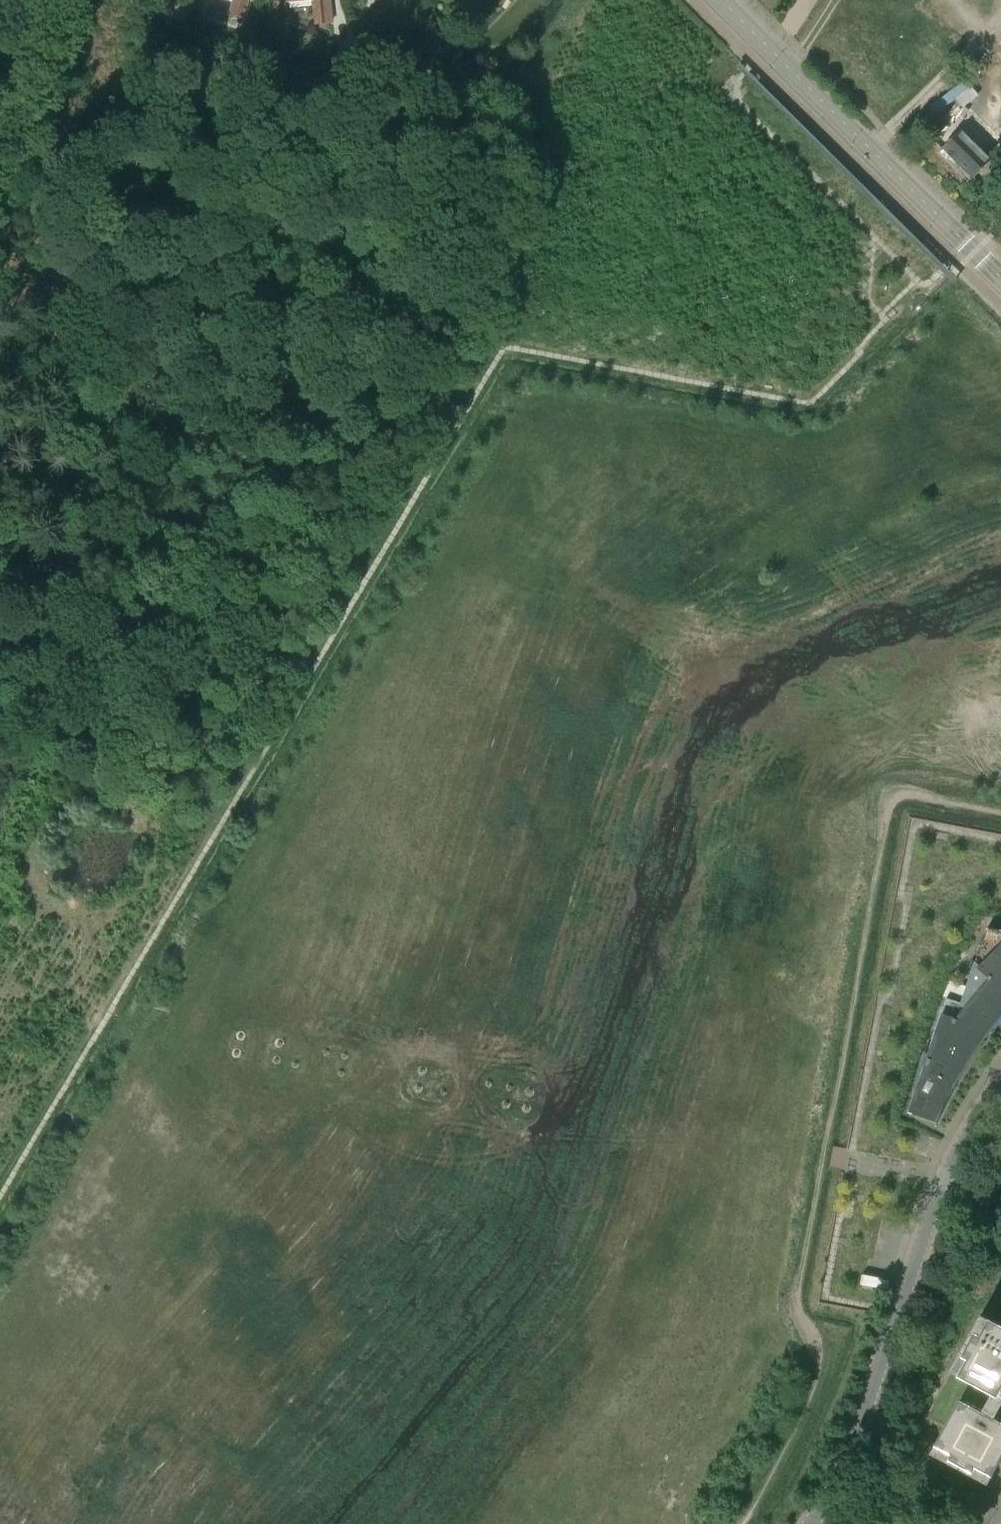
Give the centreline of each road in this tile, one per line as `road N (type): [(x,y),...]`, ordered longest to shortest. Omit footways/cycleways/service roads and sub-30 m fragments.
road 1 (unclassified): [(811,1523),(855,1442),(945,1180),(1000,1086)]
road 2 (unclassified): [(1000,278),(724,0)]

